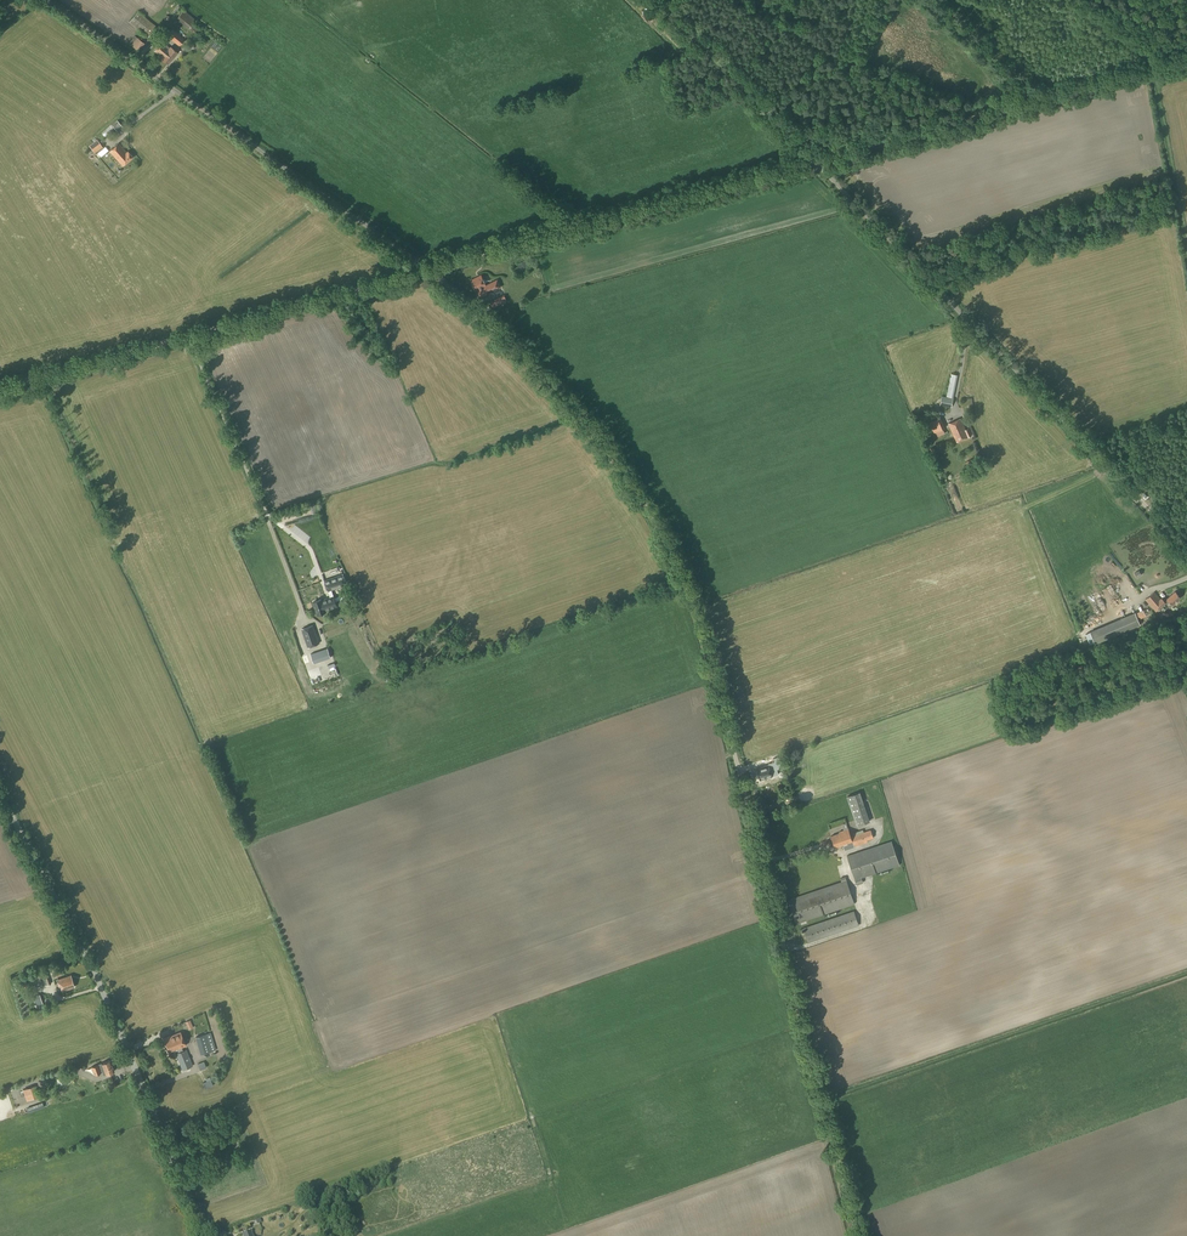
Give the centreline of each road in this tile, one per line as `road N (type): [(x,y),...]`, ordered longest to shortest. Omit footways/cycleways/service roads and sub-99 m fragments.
road 1 (unclassified): [(783,946),(706,644),(669,549),(588,424),(428,269)]
road 2 (unclassified): [(1186,549),(815,163)]
road 3 (unclassified): [(205,1235),(97,977),(0,795)]
road 4 (unclassified): [(428,269),(46,0)]
road 5 (unclassified): [(428,269),(815,163)]
road 6 (track): [(1186,64),(815,163)]
road 7 (track): [(783,946),(857,1235)]
road 8 (unclassified): [(193,336),(428,269)]
road 9 (unclassified): [(815,163),(660,0)]
road 10 (track): [(0,389),(193,336)]
road 11 (track): [(1186,246),(1153,73)]

